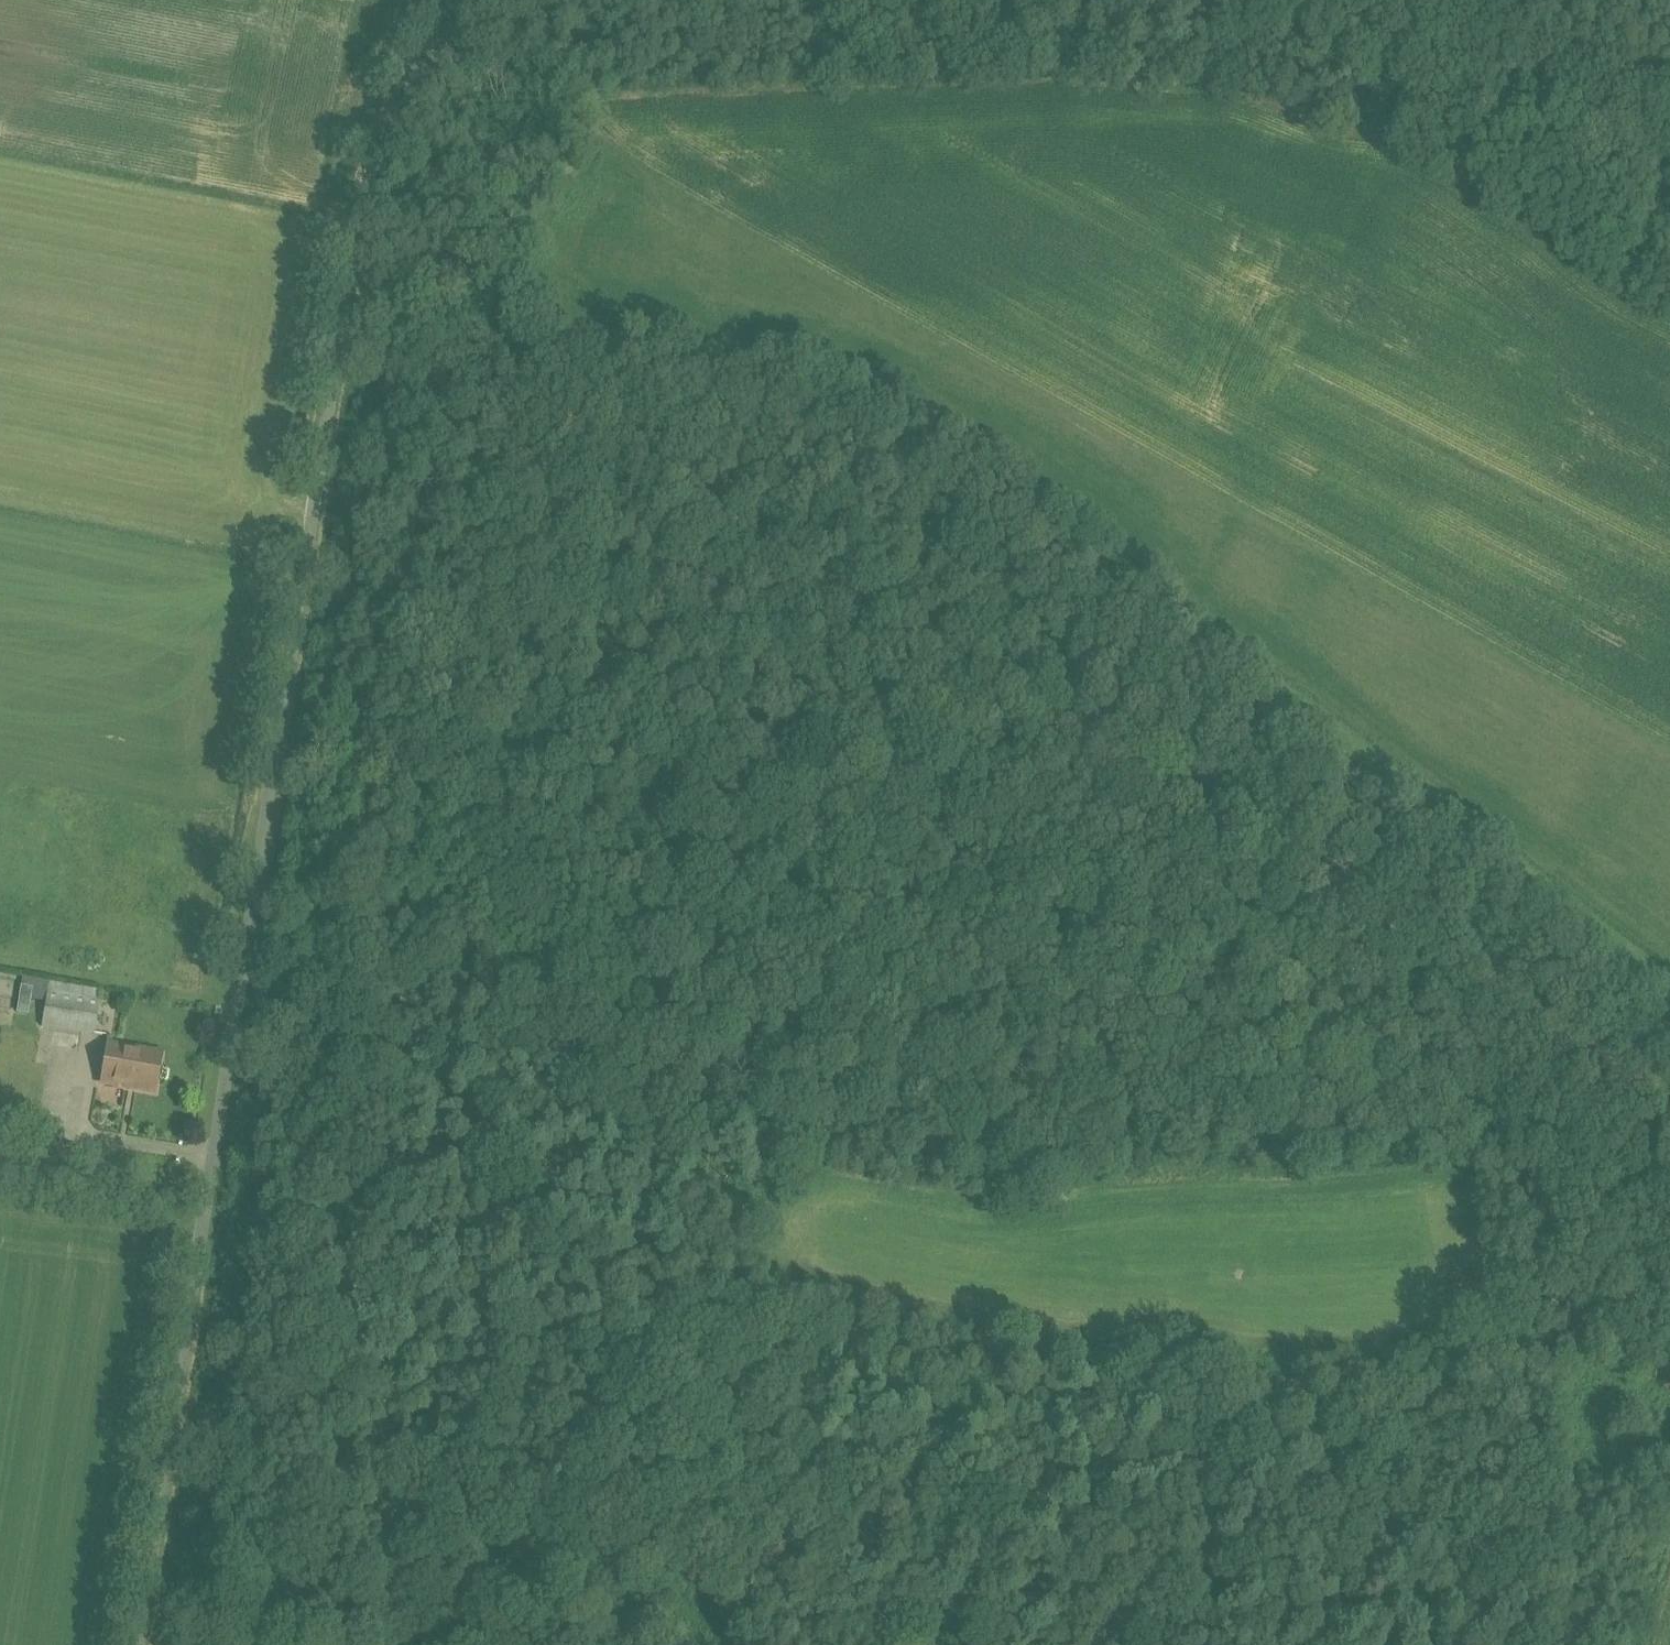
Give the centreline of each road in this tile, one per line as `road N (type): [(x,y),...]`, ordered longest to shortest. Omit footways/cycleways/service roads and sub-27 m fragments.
road 1 (unclassified): [(135,1644),(355,229),(370,175),(471,0)]

